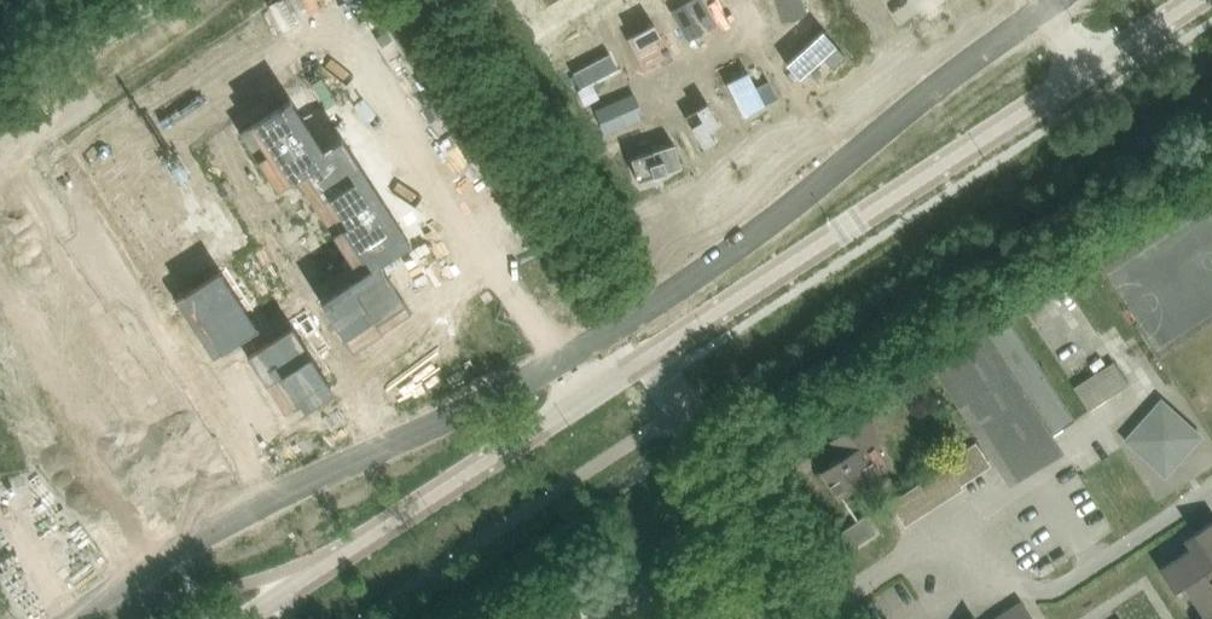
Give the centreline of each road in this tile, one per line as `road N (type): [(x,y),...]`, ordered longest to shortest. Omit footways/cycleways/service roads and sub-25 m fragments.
road 1 (residential): [(632,315),(158,562),(80,618)]
road 2 (residential): [(1044,3),(632,315)]
road 3 (unclassified): [(657,355),(1088,74)]
road 4 (unclassified): [(252,618),(657,355)]
road 5 (unclassified): [(1088,74),(1201,0)]

